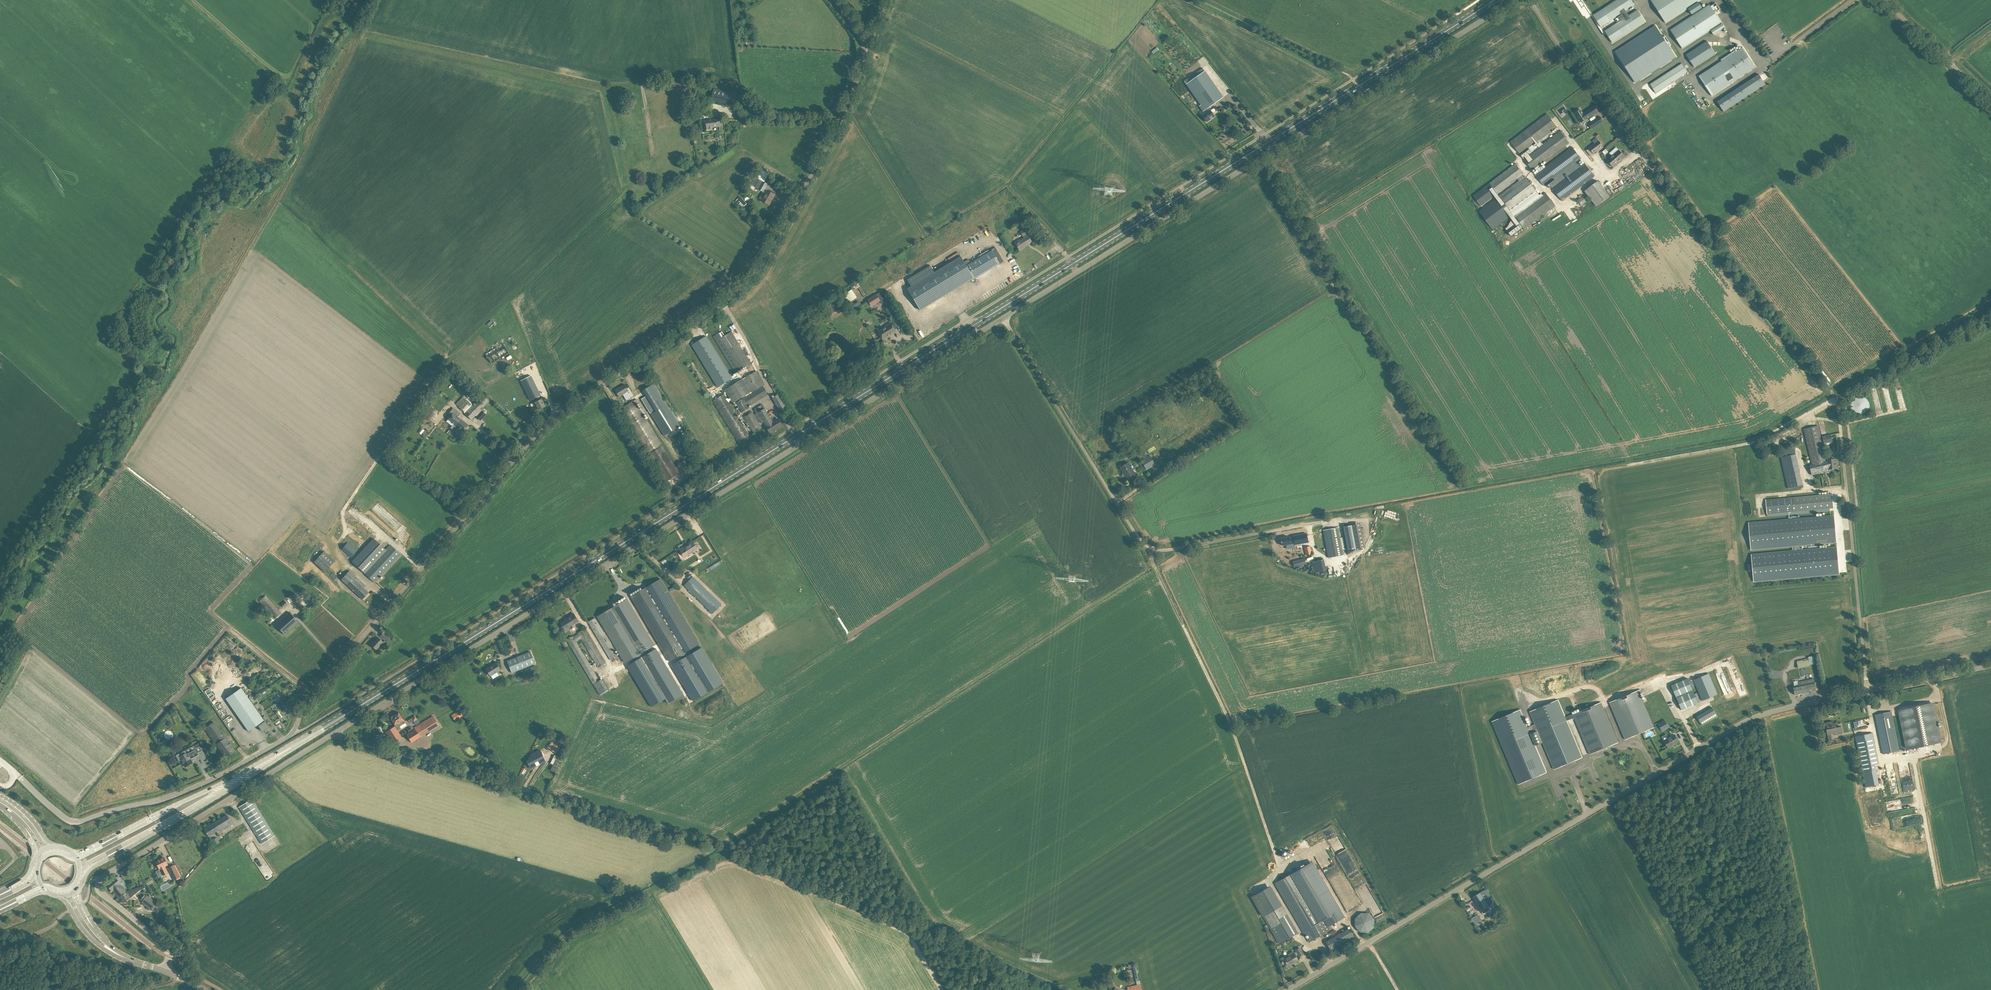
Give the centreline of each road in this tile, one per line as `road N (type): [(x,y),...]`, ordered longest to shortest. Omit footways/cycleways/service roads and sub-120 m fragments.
road 1 (primary): [(238,779),(1496,0)]
road 2 (unclassified): [(864,46),(840,121),(753,279),(549,423),(305,706),(294,732),(192,788),(80,822),(0,760)]
road 3 (unclassified): [(331,735),(1003,319)]
road 4 (unclassified): [(1291,989),(1758,717),(1990,666)]
road 5 (unclassified): [(1003,319),(1517,0)]
road 6 (unclassified): [(331,735),(100,880),(101,893),(167,948),(164,971)]
road 7 (unclassified): [(1272,529),(1172,548),(1147,544),(1003,319)]
road 8 (track): [(1147,544),(1235,734),(1281,870)]
road 9 (track): [(729,850),(570,931),(520,989)]
road 10 (track): [(336,550),(345,537),(342,512),(444,360)]
road 11 (unclassified): [(522,792),(331,735)]
road 12 (unclassified): [(1530,0),(1636,145)]
road 13 (unclassified): [(1990,101),(1883,0)]
road 14 (primary): [(238,779),(108,840)]
road 15 (primary): [(115,852),(238,779)]

